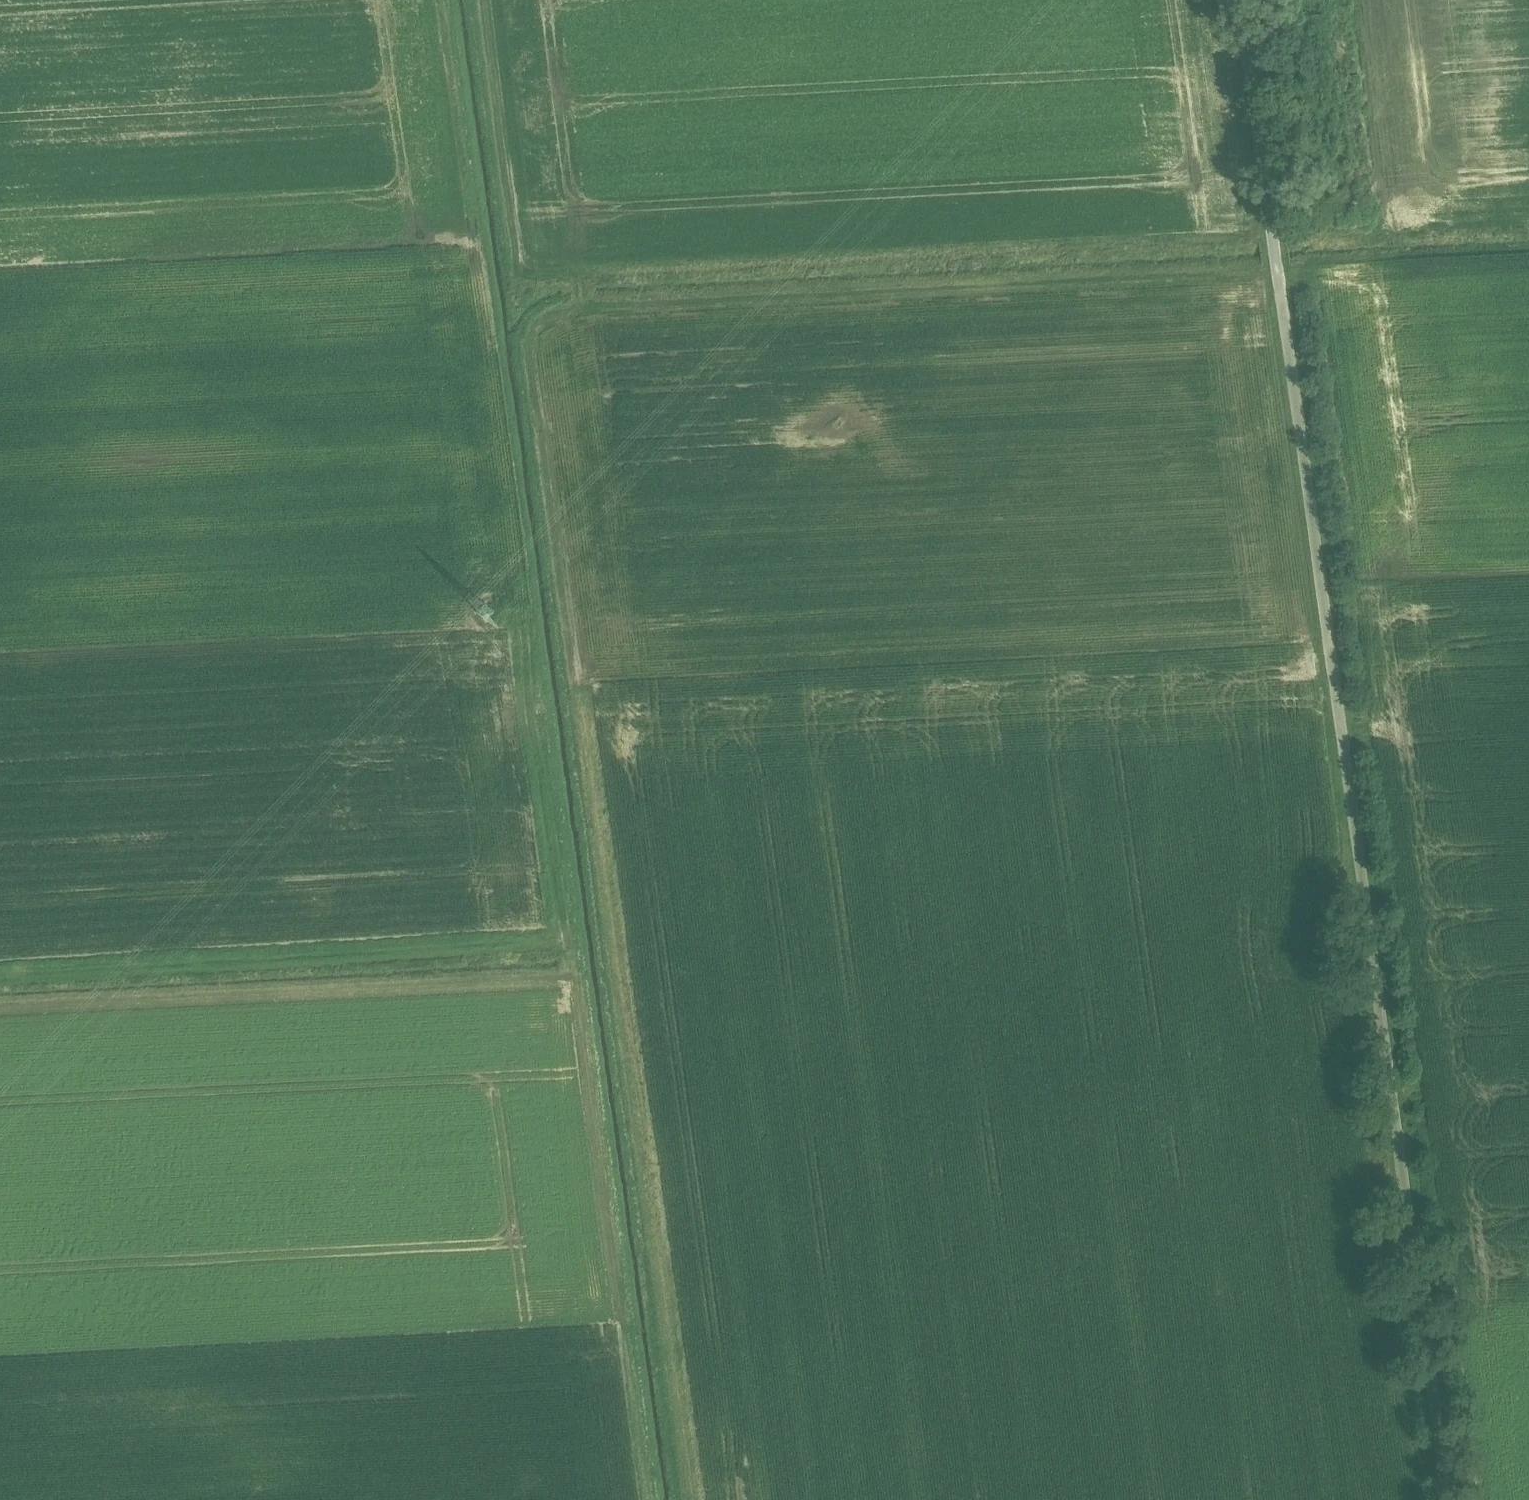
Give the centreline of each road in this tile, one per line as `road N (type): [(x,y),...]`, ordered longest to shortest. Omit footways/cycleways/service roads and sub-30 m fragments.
road 1 (unclassified): [(1448,1499),(1238,0)]

